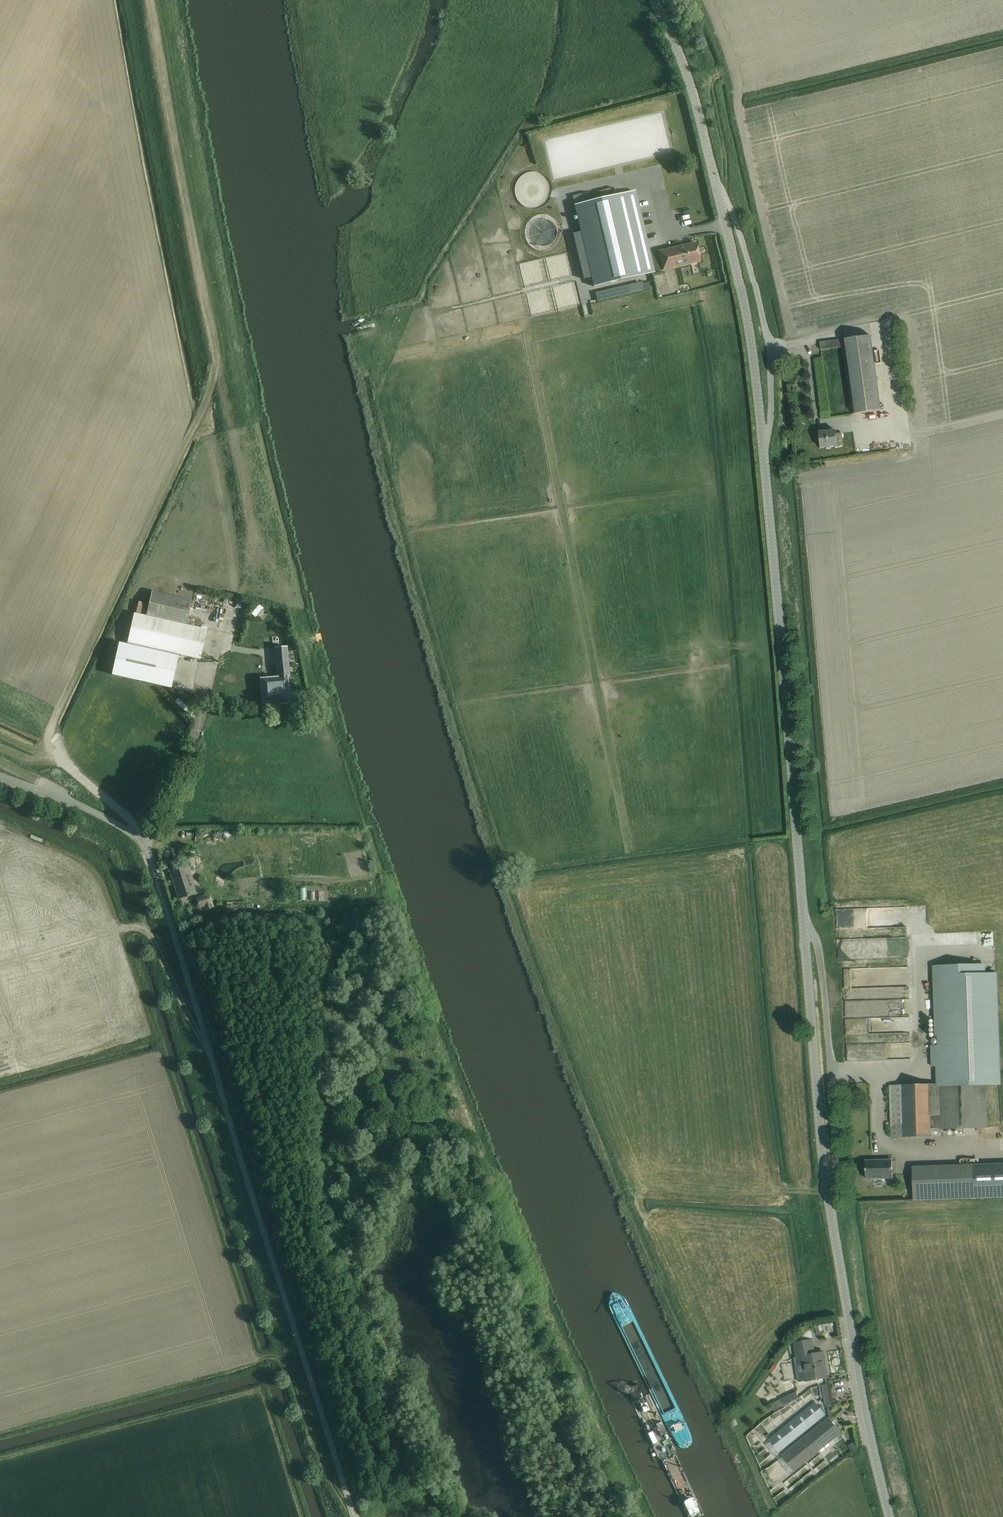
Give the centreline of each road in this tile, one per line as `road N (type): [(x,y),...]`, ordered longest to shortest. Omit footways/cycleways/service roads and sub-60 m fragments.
road 1 (unclassified): [(889,1516),(821,1151),(752,349),(692,92),(653,0)]
road 2 (track): [(150,0),(217,359),(208,397),(51,735),(69,768),(132,821),(138,837)]
road 3 (unclassified): [(355,1516),(144,842),(0,775)]
road 4 (track): [(127,929),(149,935),(205,1037)]

